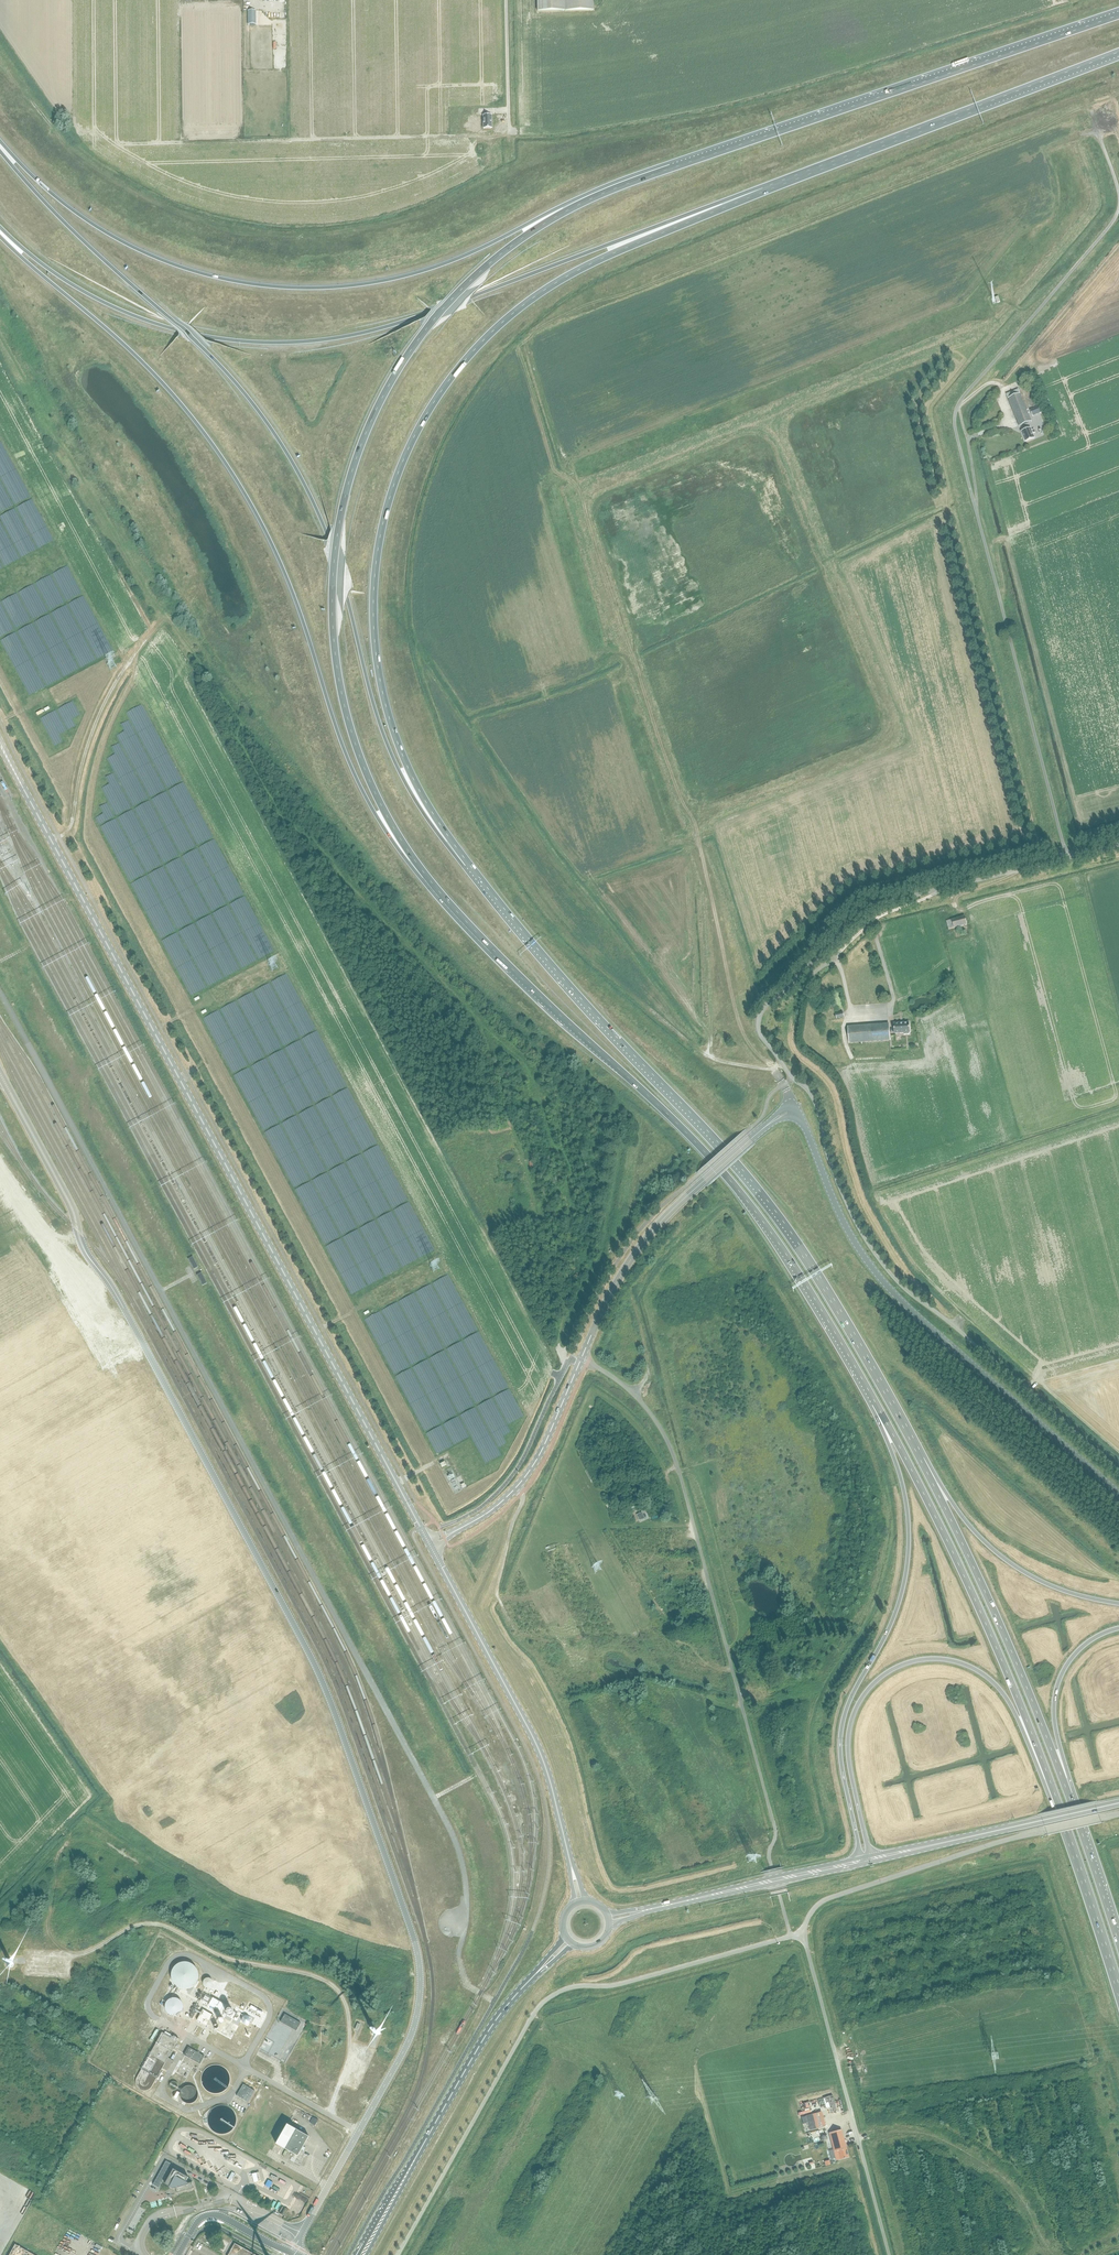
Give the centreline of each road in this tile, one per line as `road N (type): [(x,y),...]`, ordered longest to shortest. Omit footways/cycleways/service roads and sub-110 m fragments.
road 1 (unclassified): [(301,2233),(409,2041),(420,1991),(418,1952),(323,1681),(116,1294),(83,1247),(72,1207),(0,1073)]
road 2 (secondary): [(430,1545),(0,743)]
road 3 (trunk): [(468,863),(414,779),(377,662),(377,551),(405,455),(458,369),(534,297),(762,188)]
road 4 (trunk): [(670,169),(572,208),(468,282),(401,364),(353,469),(334,569),(339,679),(375,792),(425,874)]
road 5 (trunk): [(468,863),(437,832),(390,751),(339,567),(279,440),(219,364),(84,242),(0,151)]
road 6 (trunk): [(0,226),(52,272),(129,314),(202,336),(286,343),(418,316),(762,188)]
road 7 (trunk): [(0,237),(130,350),(207,436),(285,574),(360,785),(387,832),(425,874)]
road 8 (trunk): [(921,1456),(785,1228),(468,863)]
road 9 (trunk): [(670,169),(589,193),(435,267),(365,284),(293,287),(213,276),(138,250),(73,210),(0,141)]
road 10 (unclassified): [(1067,858),(955,417),(1118,212)]
road 11 (trunk): [(425,874),(727,1176),(813,1293),(875,1401)]
road 12 (unclassified): [(398,2254),(530,2020),(551,1996),(802,1936)]
road 13 (track): [(330,2114),(351,2049),(349,2012),(335,1987),(220,1954),(151,1923),(83,1953),(62,1953),(47,1925),(63,1851)]
road 14 (unclassified): [(1118,1471),(924,1304),(878,1254),(839,1182),(818,1107),(793,1078)]
road 15 (secondary): [(1118,1489),(876,1268),(839,1209),(793,1104)]
road 16 (trunk): [(875,1401),(906,1495),(909,1540),(902,1598),(842,1728),(861,1861)]
road 17 (trunk): [(1118,15),(670,169)]
road 18 (trunk): [(871,1859),(849,1730),(864,1693),(910,1662),(962,1662),(993,1681),(1057,1806)]
road 19 (trunk): [(875,1401),(999,1652),(1057,1806)]
road 20 (unclassified): [(739,1694),(671,1446),(626,1385),(581,1359)]
road 21 (trunk): [(762,188),(1118,52)]
road 22 (trunk): [(1069,1795),(1029,1688),(921,1456)]
road 23 (unclassified): [(802,1936),(825,1899),(1118,1814)]
road 24 (secondary): [(571,1861),(544,1761),(430,1545)]
road 25 (secondary): [(581,1359),(640,1244),(793,1104)]
road 26 (unclassified): [(889,2254),(802,1936)]
road 27 (tertiary): [(361,2254),(462,2074),(532,1977)]
road 28 (unclassified): [(1067,858),(869,911),(782,992)]
road 29 (trunk): [(1118,1604),(1063,1591),(1013,1566),(971,1528),(921,1456)]
road 30 (trunk): [(871,1859),(1118,1803)]
road 31 (secondary): [(430,1545),(499,1504),(528,1476),(581,1359)]
road 32 (unclassified): [(143,2254),(119,2237),(160,2160),(168,2156),(233,2197)]
road 33 (secondary): [(664,1906),(861,1861)]
road 34 (trunk): [(1069,1795),(1055,1724),(1057,1684),(1083,1645),(1118,1628)]
road 35 (trunk): [(1057,1806),(1118,1991)]
road 36 (trunk): [(1118,1945),(1069,1795)]
road 37 (unclassified): [(178,2254),(208,2214),(281,2249),(296,2247)]
road 38 (unclassified): [(509,131),(506,0)]
road 39 (track): [(830,961),(880,915),(935,891)]

